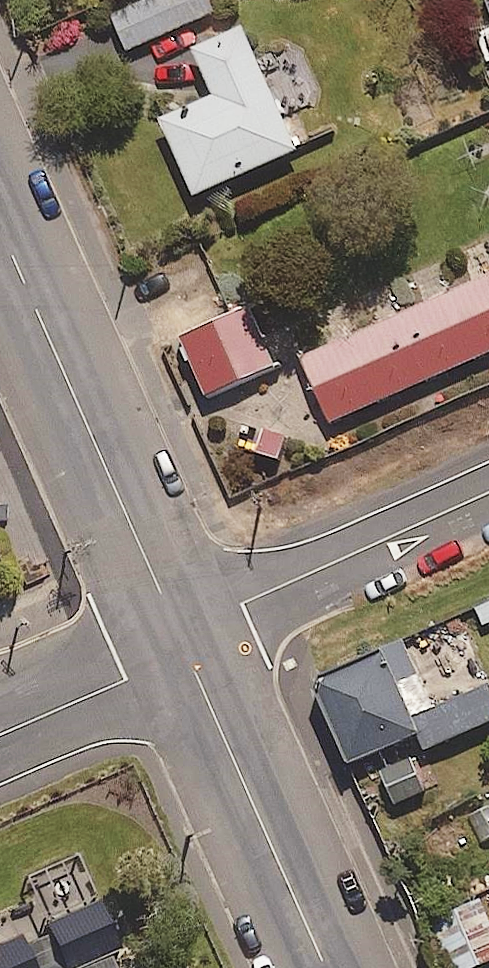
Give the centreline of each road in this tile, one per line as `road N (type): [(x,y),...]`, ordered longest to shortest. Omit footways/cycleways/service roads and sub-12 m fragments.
road 1 (secondary): [(182,642),(0,225)]
road 2 (secondary): [(326,967),(182,642)]
road 3 (residential): [(182,642),(241,604),(488,496)]
road 4 (residential): [(0,735),(127,679),(182,642)]

